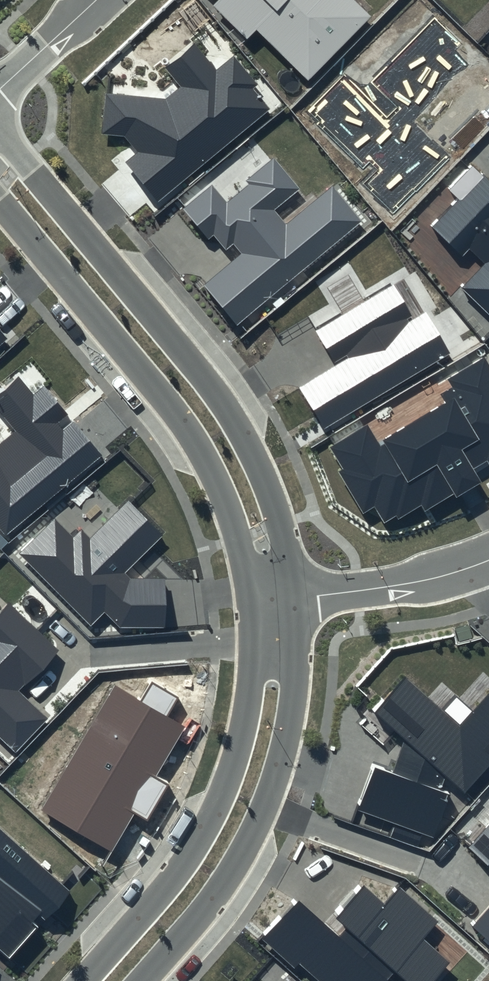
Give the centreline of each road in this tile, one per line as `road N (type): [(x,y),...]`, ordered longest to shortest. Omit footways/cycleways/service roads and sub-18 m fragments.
road 1 (residential): [(0,137),(234,422),(268,493),(290,600)]
road 2 (residential): [(248,602),(236,539),(195,444),(0,197)]
road 3 (residential): [(80,980),(212,814),(245,719),(248,602)]
road 4 (residential): [(290,600),(286,726),(257,819),(136,980)]
road 5 (residential): [(290,600),(413,583),(488,559)]
road 6 (residential): [(91,0),(0,87)]

